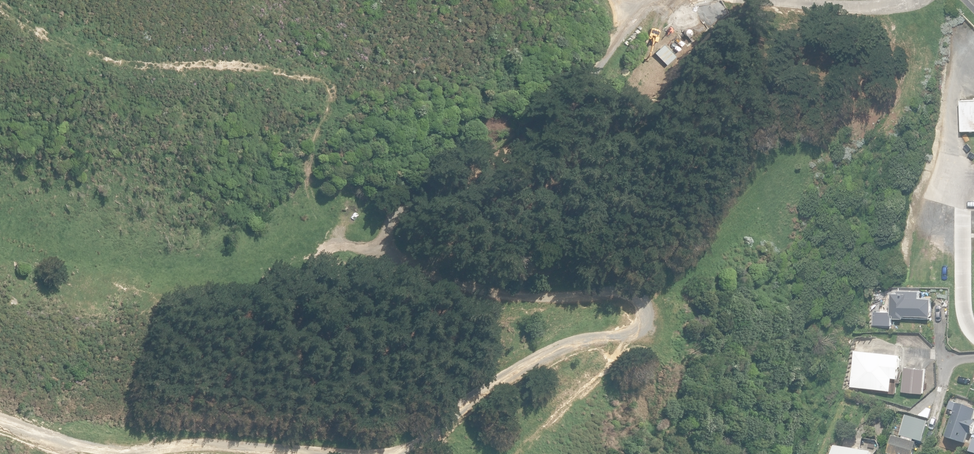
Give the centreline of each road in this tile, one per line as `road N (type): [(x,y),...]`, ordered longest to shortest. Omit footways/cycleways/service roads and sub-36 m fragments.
road 1 (track): [(400,453),(489,389),(558,352),(633,333),(620,313),(563,299),(489,297),(389,259),(383,232),(559,114),(633,0)]
road 2 (track): [(383,232),(331,223),(309,188),(306,162),(330,106),(330,85),(318,75),(215,61),(149,64),(88,46),(10,0)]
road 3 (track): [(780,0),(865,7),(906,0)]

